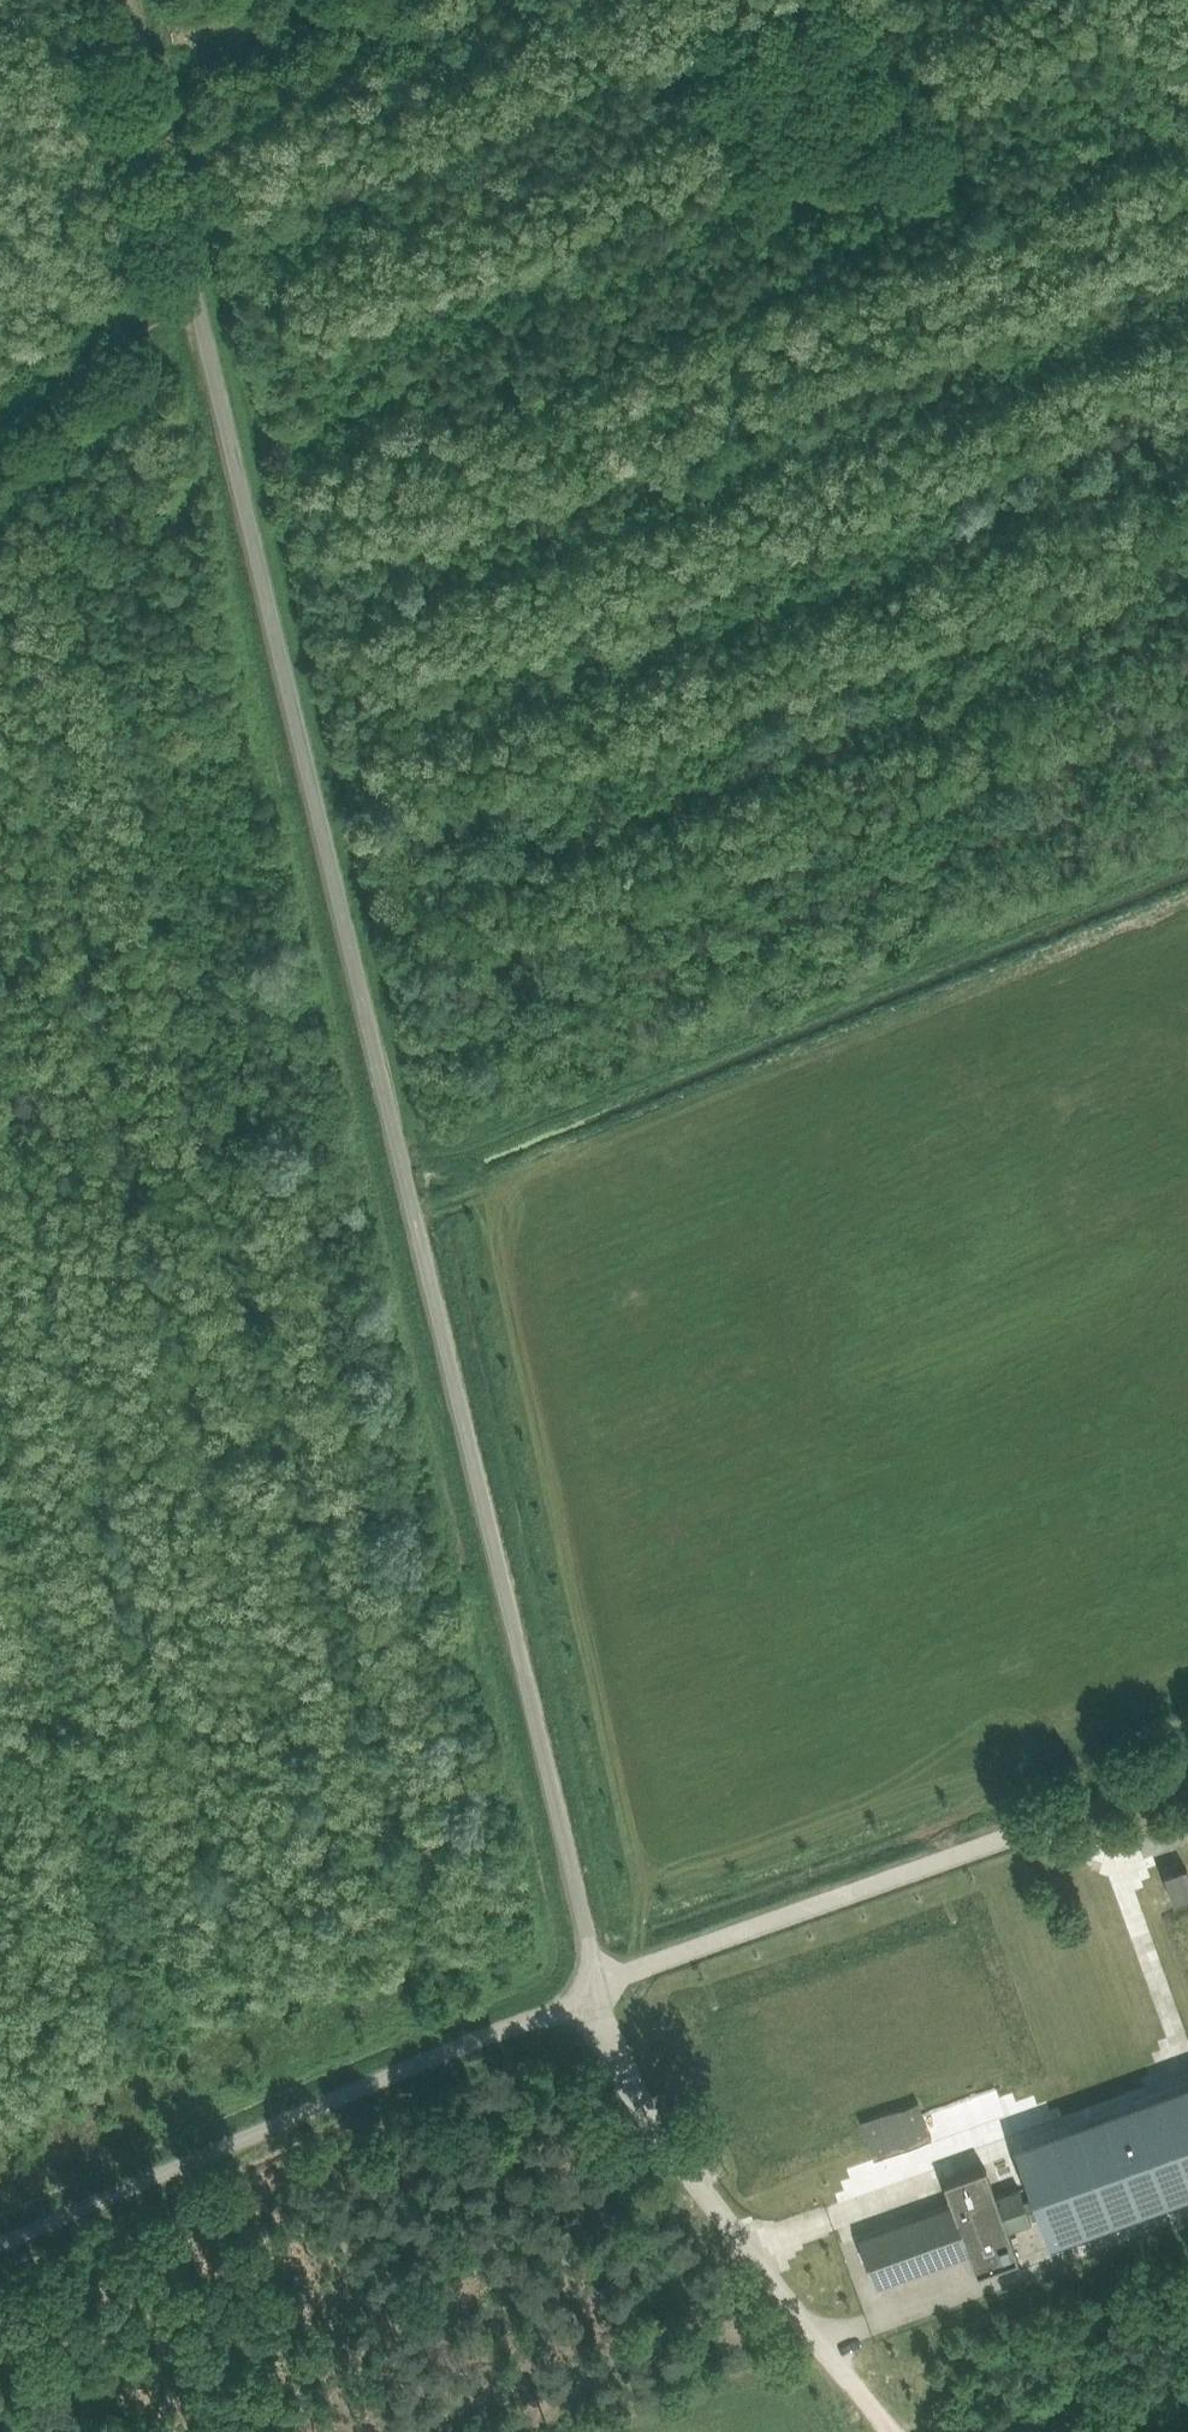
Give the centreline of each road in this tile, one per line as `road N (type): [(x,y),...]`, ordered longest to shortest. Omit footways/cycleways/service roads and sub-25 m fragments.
road 1 (unclassified): [(599,1985),(131,0)]
road 2 (unclassified): [(0,2245),(599,1985)]
road 3 (track): [(892,2431),(643,2111),(599,1985)]
road 4 (unclassified): [(599,1985),(1048,1832)]
road 5 (track): [(1048,1832),(1187,1781)]

